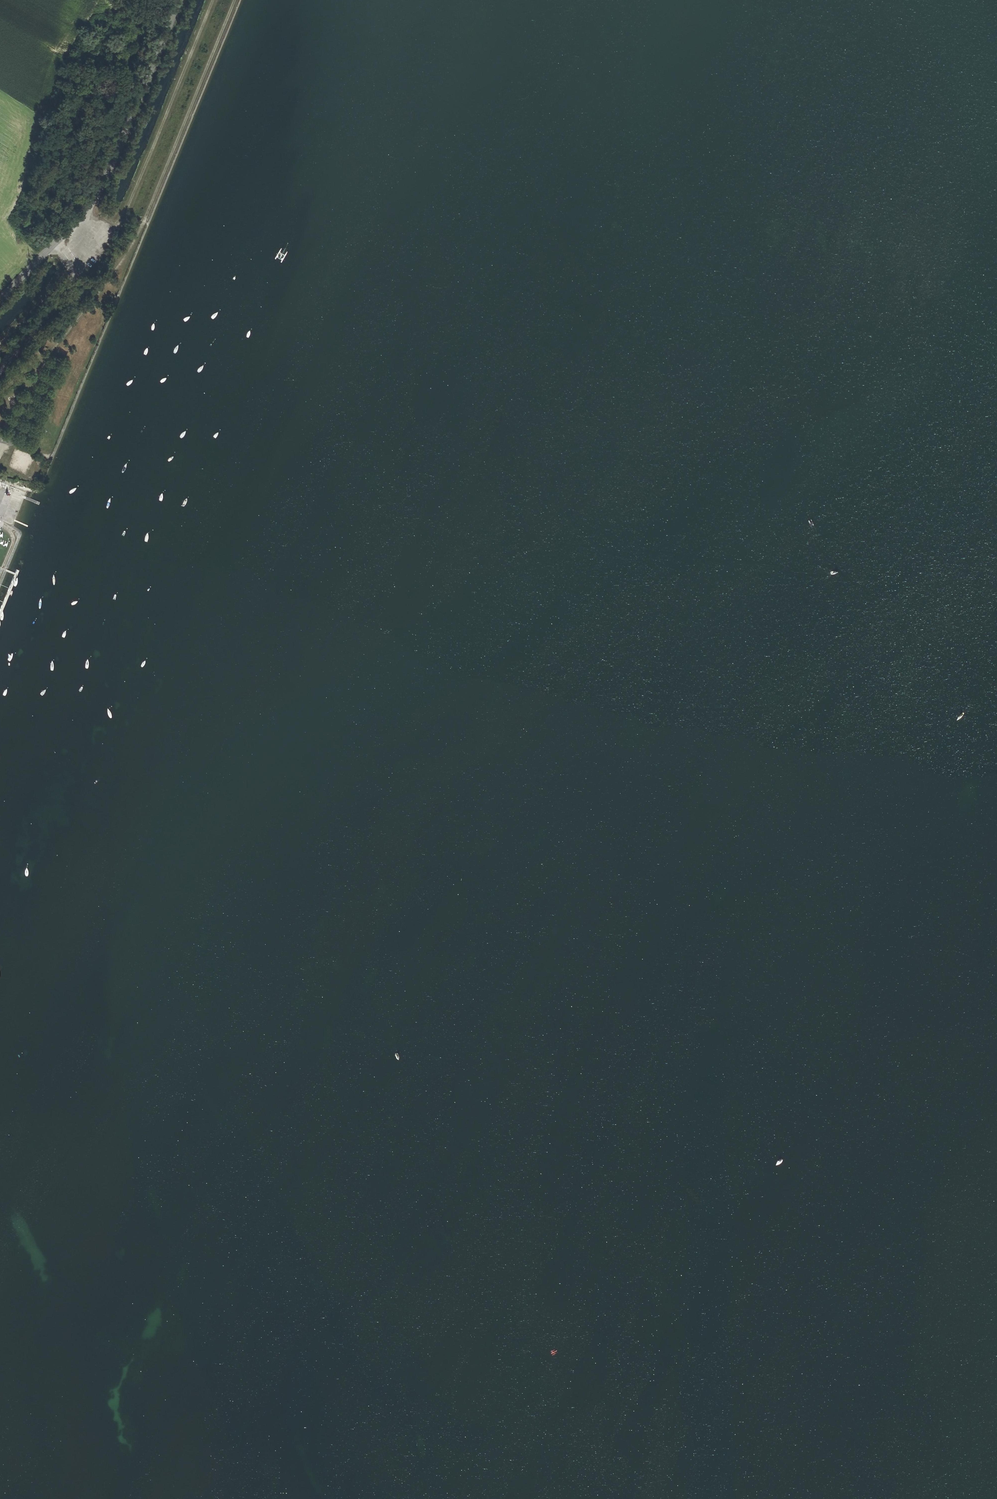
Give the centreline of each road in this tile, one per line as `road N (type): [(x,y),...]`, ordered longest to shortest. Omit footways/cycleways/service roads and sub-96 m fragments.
road 1 (track): [(9,441),(47,360),(132,245),(233,0)]
road 2 (tertiary): [(177,0),(94,196),(0,299)]
road 3 (track): [(213,0),(125,216)]
road 4 (track): [(125,216),(0,343)]

